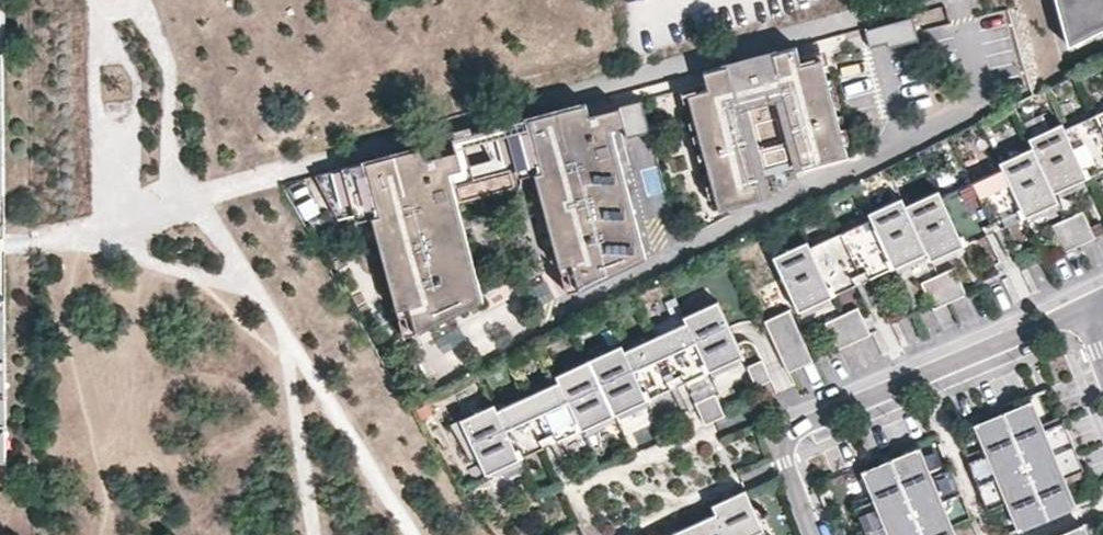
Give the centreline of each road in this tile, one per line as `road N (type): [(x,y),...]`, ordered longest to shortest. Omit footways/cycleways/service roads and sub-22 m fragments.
road 1 (residential): [(816,534),(780,436),(1088,314)]

